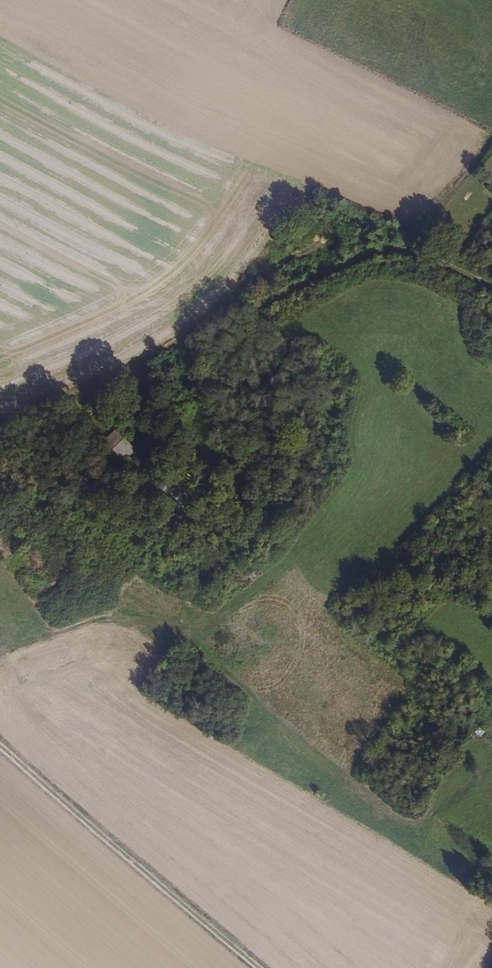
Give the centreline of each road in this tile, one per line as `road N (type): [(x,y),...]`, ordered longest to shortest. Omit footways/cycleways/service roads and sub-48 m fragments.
road 1 (track): [(491,283),(391,244),(0,420)]
road 2 (track): [(256,967),(0,747)]

